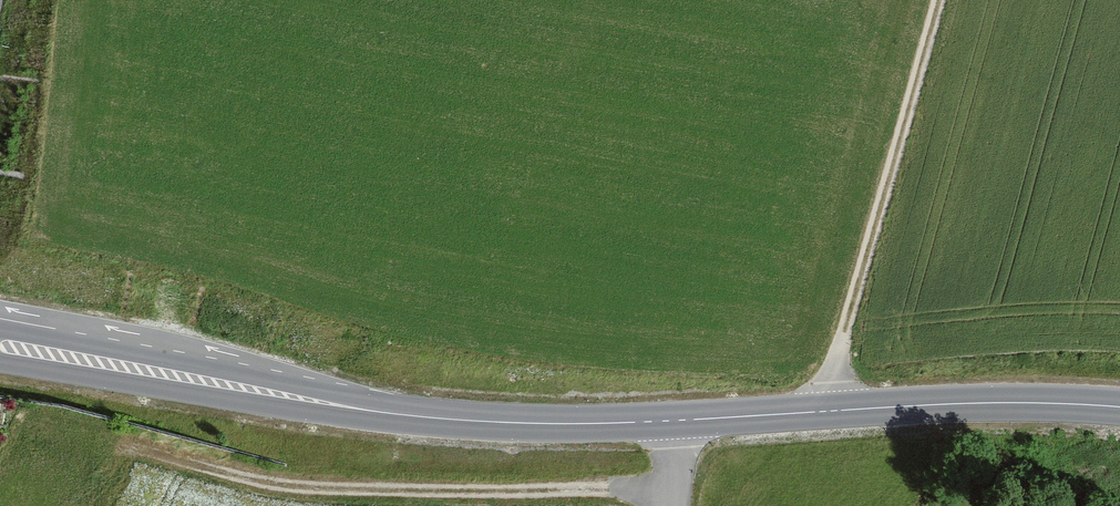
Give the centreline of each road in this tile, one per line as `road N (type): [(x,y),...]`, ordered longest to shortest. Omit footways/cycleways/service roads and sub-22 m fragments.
road 1 (tertiary): [(1119,407),(1017,402),(501,422),(322,402),(0,346)]
road 2 (track): [(680,483),(402,490),(260,482),(122,438)]
road 3 (track): [(938,0),(824,411)]

